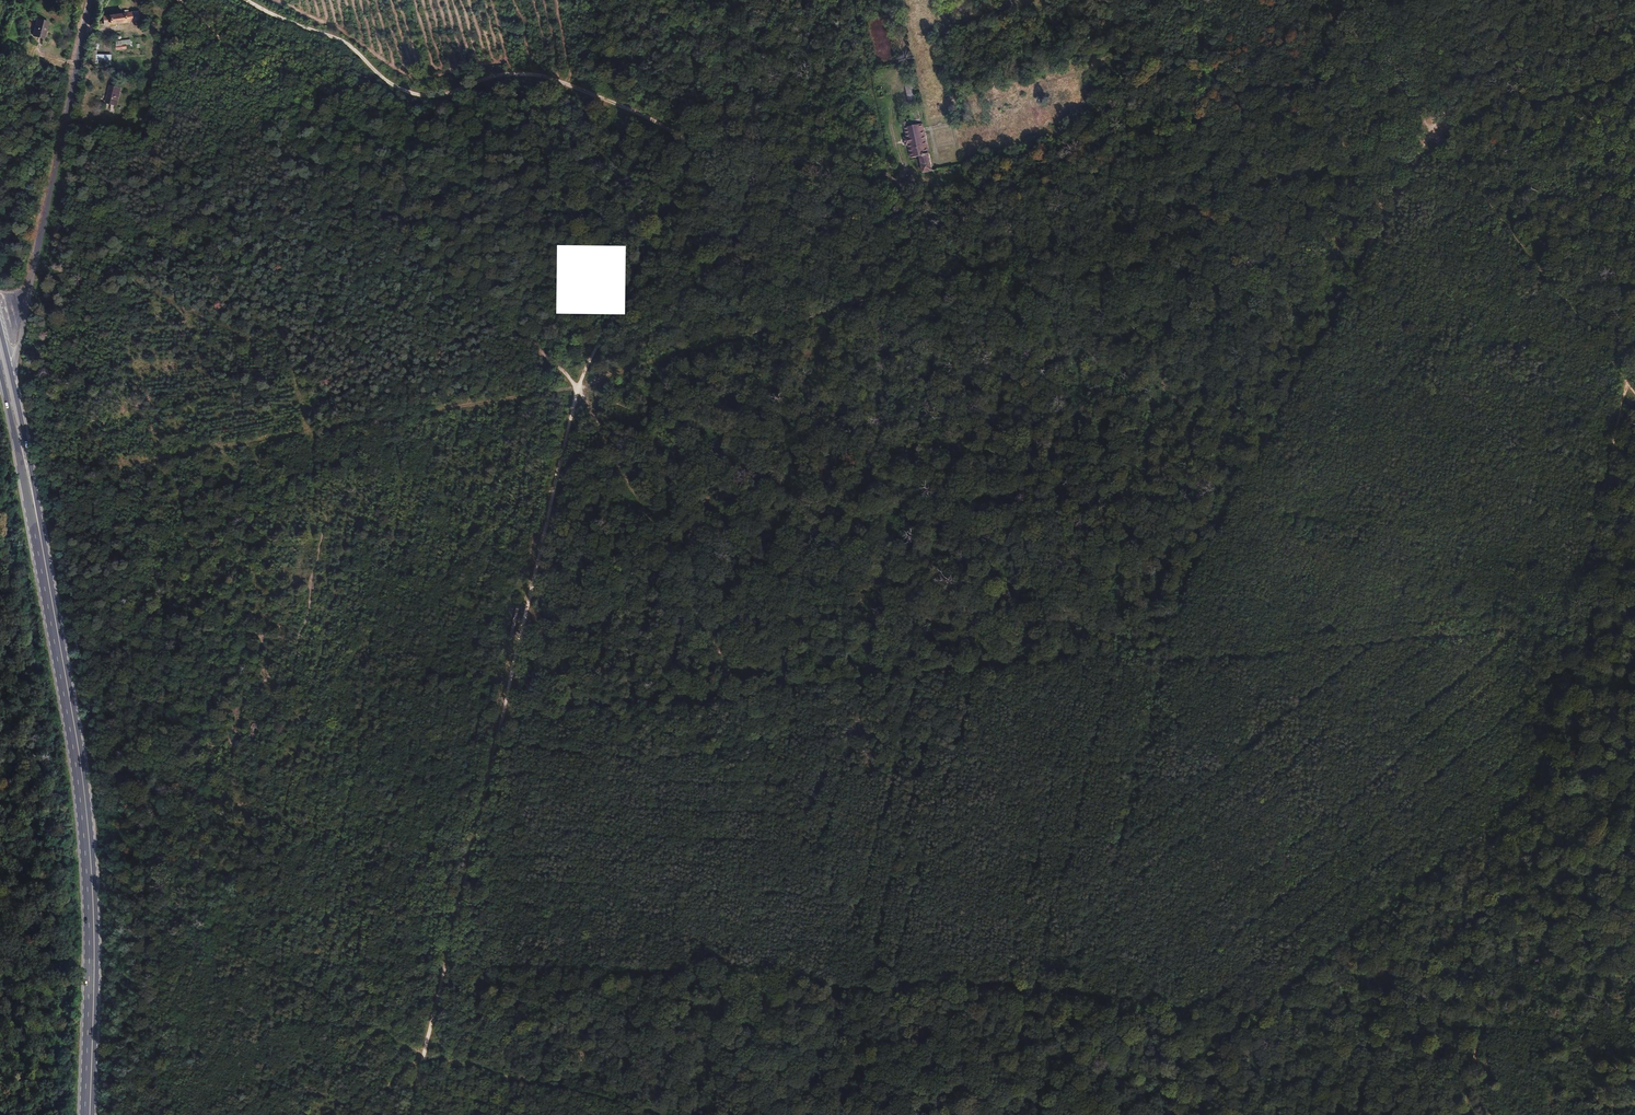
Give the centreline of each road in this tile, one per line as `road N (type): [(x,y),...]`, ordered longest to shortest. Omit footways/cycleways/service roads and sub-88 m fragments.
road 1 (track): [(33,485),(577,387),(1634,69)]
road 2 (track): [(502,716),(1634,606)]
road 3 (track): [(244,0),(352,50),(401,91),(429,96),(502,75),(538,77),(703,149),(876,165),(907,181),(1205,110),(1255,128),(1280,173)]
road 4 (track): [(577,387),(896,981)]
road 5 (track): [(1126,651),(577,387)]
road 6 (primary): [(87,1114),(88,839),(34,519)]
road 7 (track): [(448,953),(896,981)]
road 8 (unclassified): [(13,380),(90,0)]
road 9 (track): [(1634,417),(1576,613),(1539,785)]
road 10 (track): [(896,981),(1267,1004)]
road 11 (track): [(423,1056),(110,870)]
road 12 (track): [(1539,785),(1267,1004)]
road 13 (track): [(1539,785),(1501,1020)]
road 14 (track): [(1267,1004),(1501,1020)]
road 15 (track): [(199,1114),(423,1056)]
road 16 (track): [(1267,1004),(1128,1114)]
road 17 (primary): [(0,367),(34,519)]
road 18 (track): [(896,981),(968,1114)]
road 19 (primary): [(34,519),(38,506),(13,380)]
road 20 (track): [(1501,1020),(1634,1029)]
road 21 (track): [(1430,128),(1424,0)]
road 22 (track): [(1634,710),(1539,785)]

